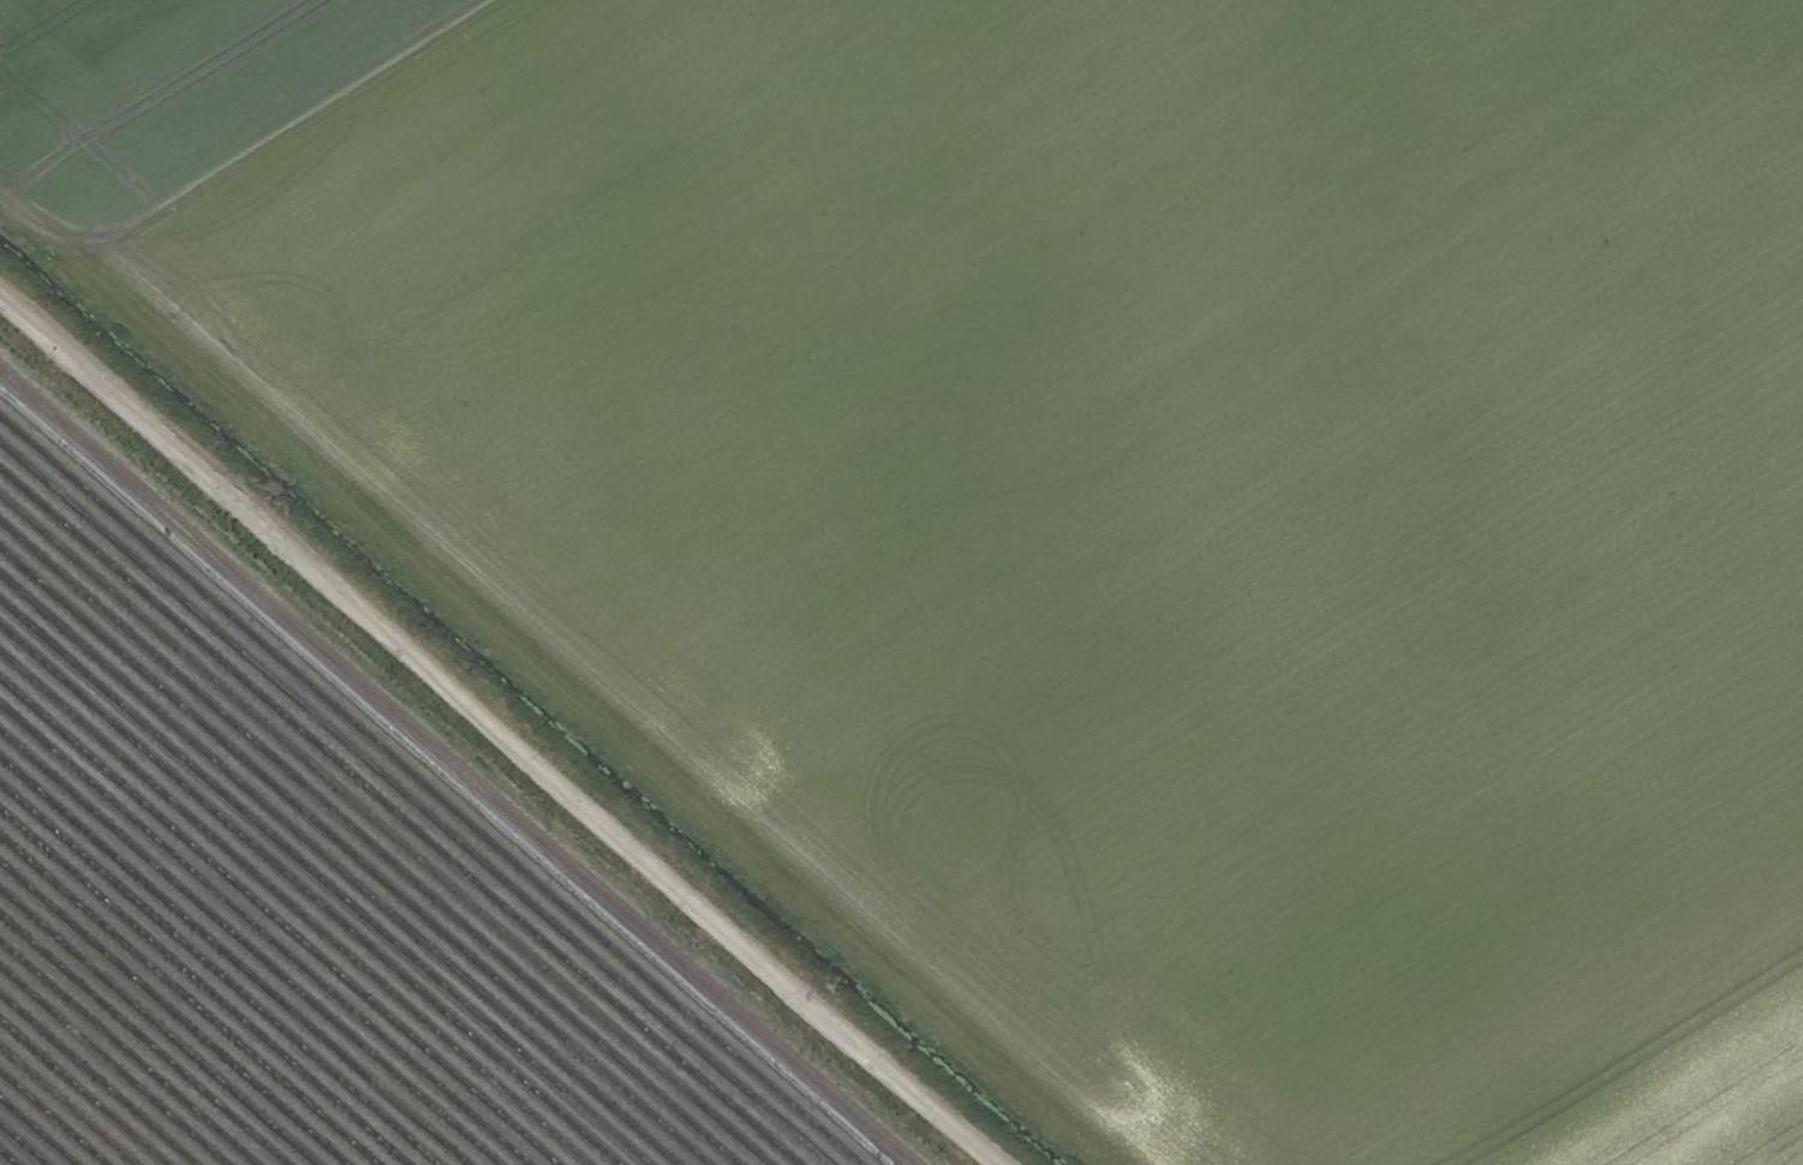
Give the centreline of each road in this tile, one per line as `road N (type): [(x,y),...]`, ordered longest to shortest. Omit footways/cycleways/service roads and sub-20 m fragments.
road 1 (track): [(1013,1164),(0,285)]
road 2 (track): [(193,0),(0,131)]

